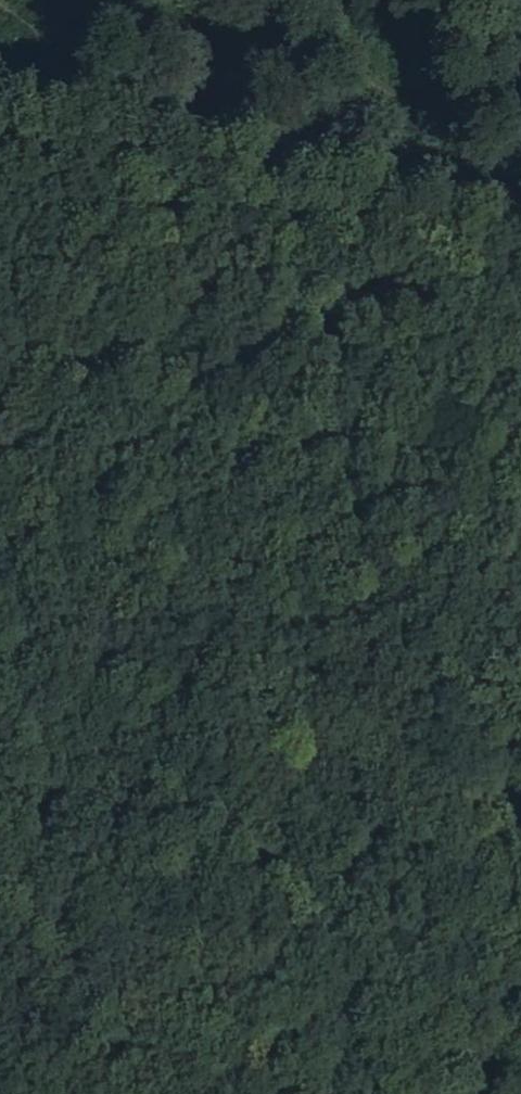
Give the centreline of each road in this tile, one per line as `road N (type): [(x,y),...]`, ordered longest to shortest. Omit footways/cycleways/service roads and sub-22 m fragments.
road 1 (track): [(0,70),(520,216)]

